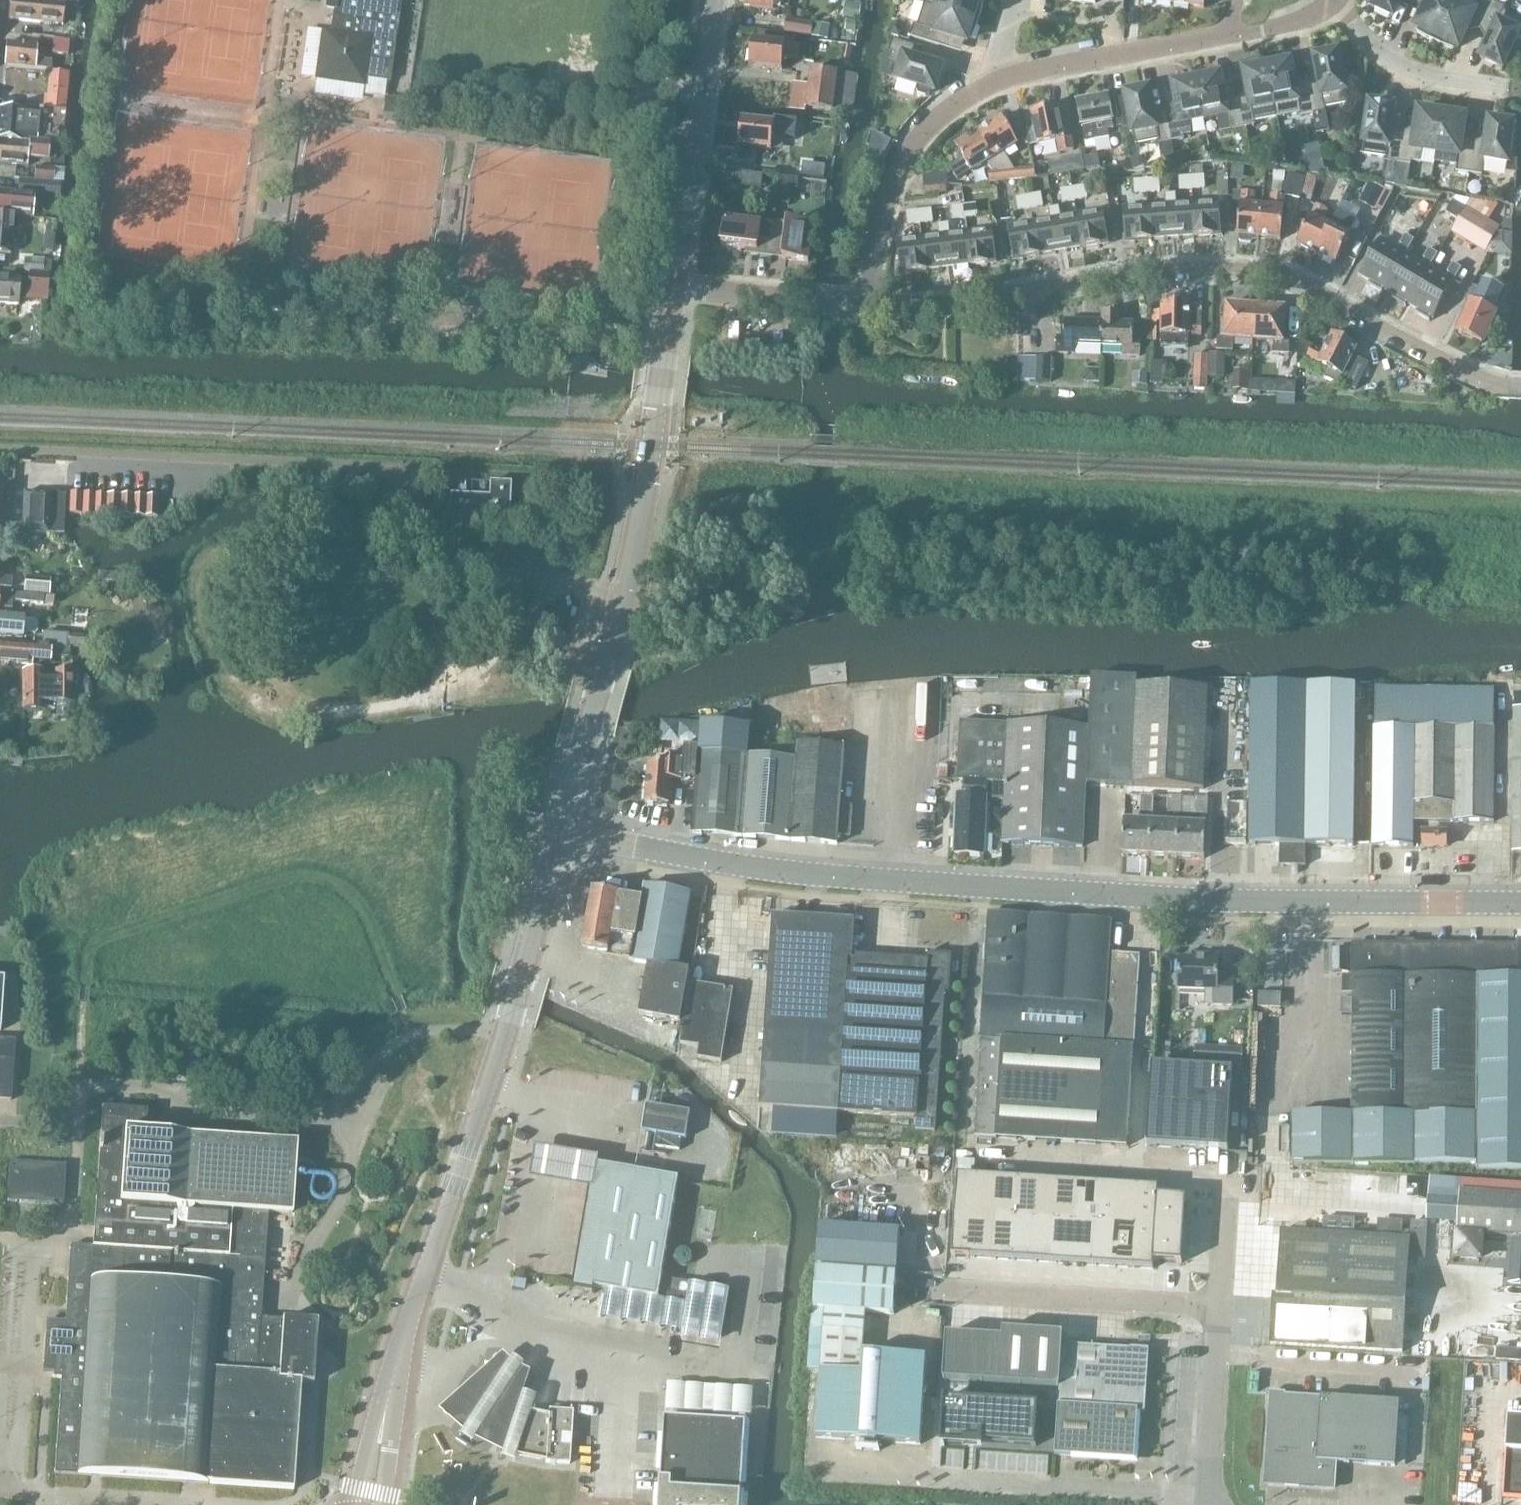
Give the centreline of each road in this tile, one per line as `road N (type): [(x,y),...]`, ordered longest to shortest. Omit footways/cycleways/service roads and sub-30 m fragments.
road 1 (unclassified): [(1520,907),(1004,891),(764,868),(562,831)]
road 2 (tertiary): [(367,1504),(397,1361),(531,966),(562,831)]
road 3 (residential): [(1520,388),(1420,349),(1286,277),(1254,273),(1129,275),(1004,296),(869,304)]
road 4 (unclassified): [(623,598),(454,548),(389,472),(369,465),(0,448)]
road 5 (unclassified): [(1206,1501),(826,1471)]
road 6 (track): [(549,578),(497,655),(410,702),(327,711),(267,699)]
road 7 (tertiary): [(623,598),(674,285)]
road 8 (unclassified): [(1219,1309),(929,1288)]
road 9 (tertiary): [(674,285),(714,0)]
road 10 (residential): [(869,304),(877,228),(899,167),(933,120),(999,79)]
road 11 (tertiary): [(562,831),(623,598)]
road 12 (residential): [(999,79),(1231,36)]
road 13 (residential): [(1336,0),(1365,37),(1410,69),(1503,88)]
road 14 (residential): [(869,304),(674,285)]
road 15 (unclassified): [(1206,1501),(1219,1309)]

